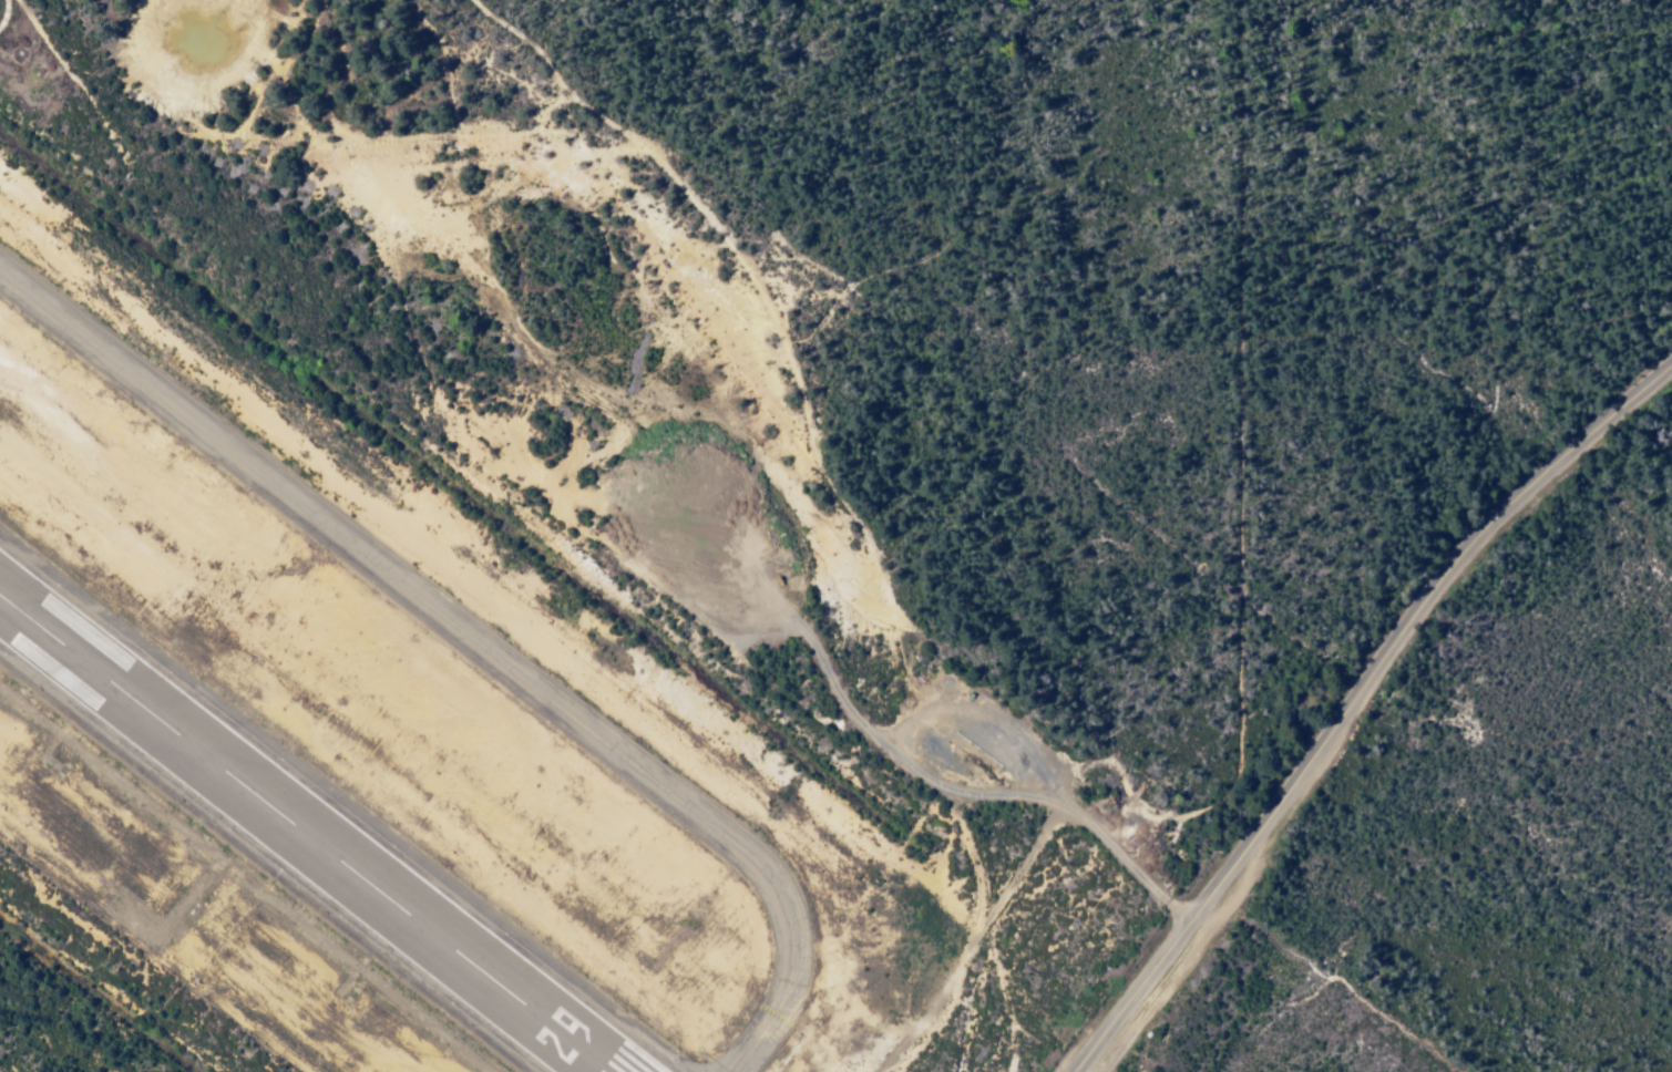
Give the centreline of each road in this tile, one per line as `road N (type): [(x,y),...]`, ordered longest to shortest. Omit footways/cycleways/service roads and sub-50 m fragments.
road 1 (residential): [(1070,1071),(1439,575),(1530,480),(1671,359)]

